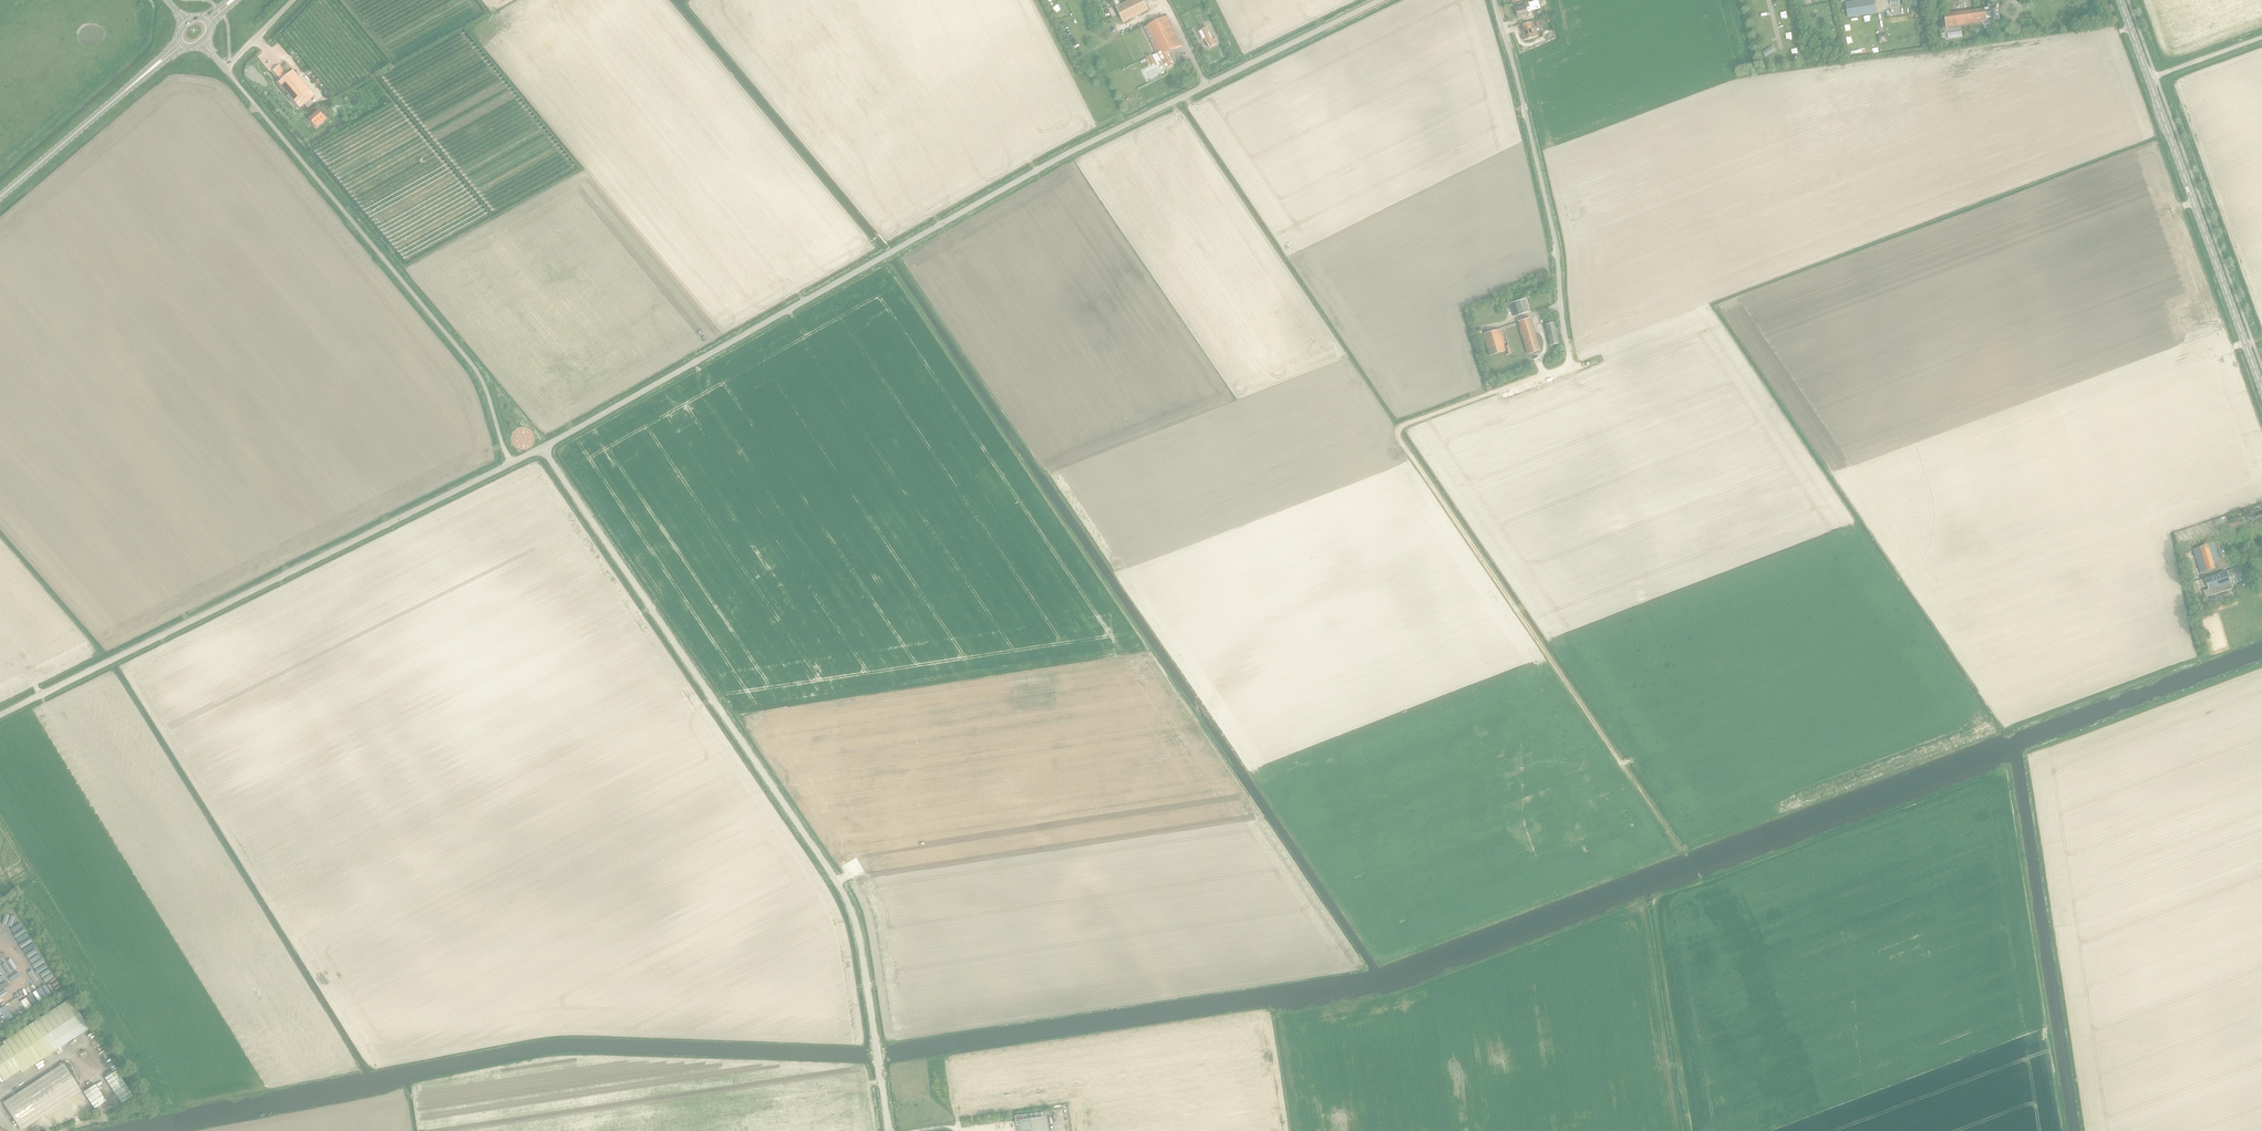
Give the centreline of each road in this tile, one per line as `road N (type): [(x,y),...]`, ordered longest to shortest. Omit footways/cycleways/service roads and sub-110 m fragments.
road 1 (unclassified): [(542,447),(1066,153),(1380,0)]
road 2 (unclassified): [(889,1130),(851,912),(542,447)]
road 3 (track): [(1685,853),(1399,437),(1401,426),(1559,368)]
road 4 (unclassified): [(0,713),(511,463)]
road 5 (unclassified): [(511,463),(476,370),(225,68)]
road 6 (unclassified): [(1559,368),(1568,355),(1554,235),(1494,0)]
road 7 (secondary): [(2261,389),(2149,78)]
road 8 (track): [(1688,1130),(1653,901),(1701,874)]
road 9 (secondary): [(0,196),(135,82)]
road 10 (unclassified): [(2149,78),(2261,38)]

